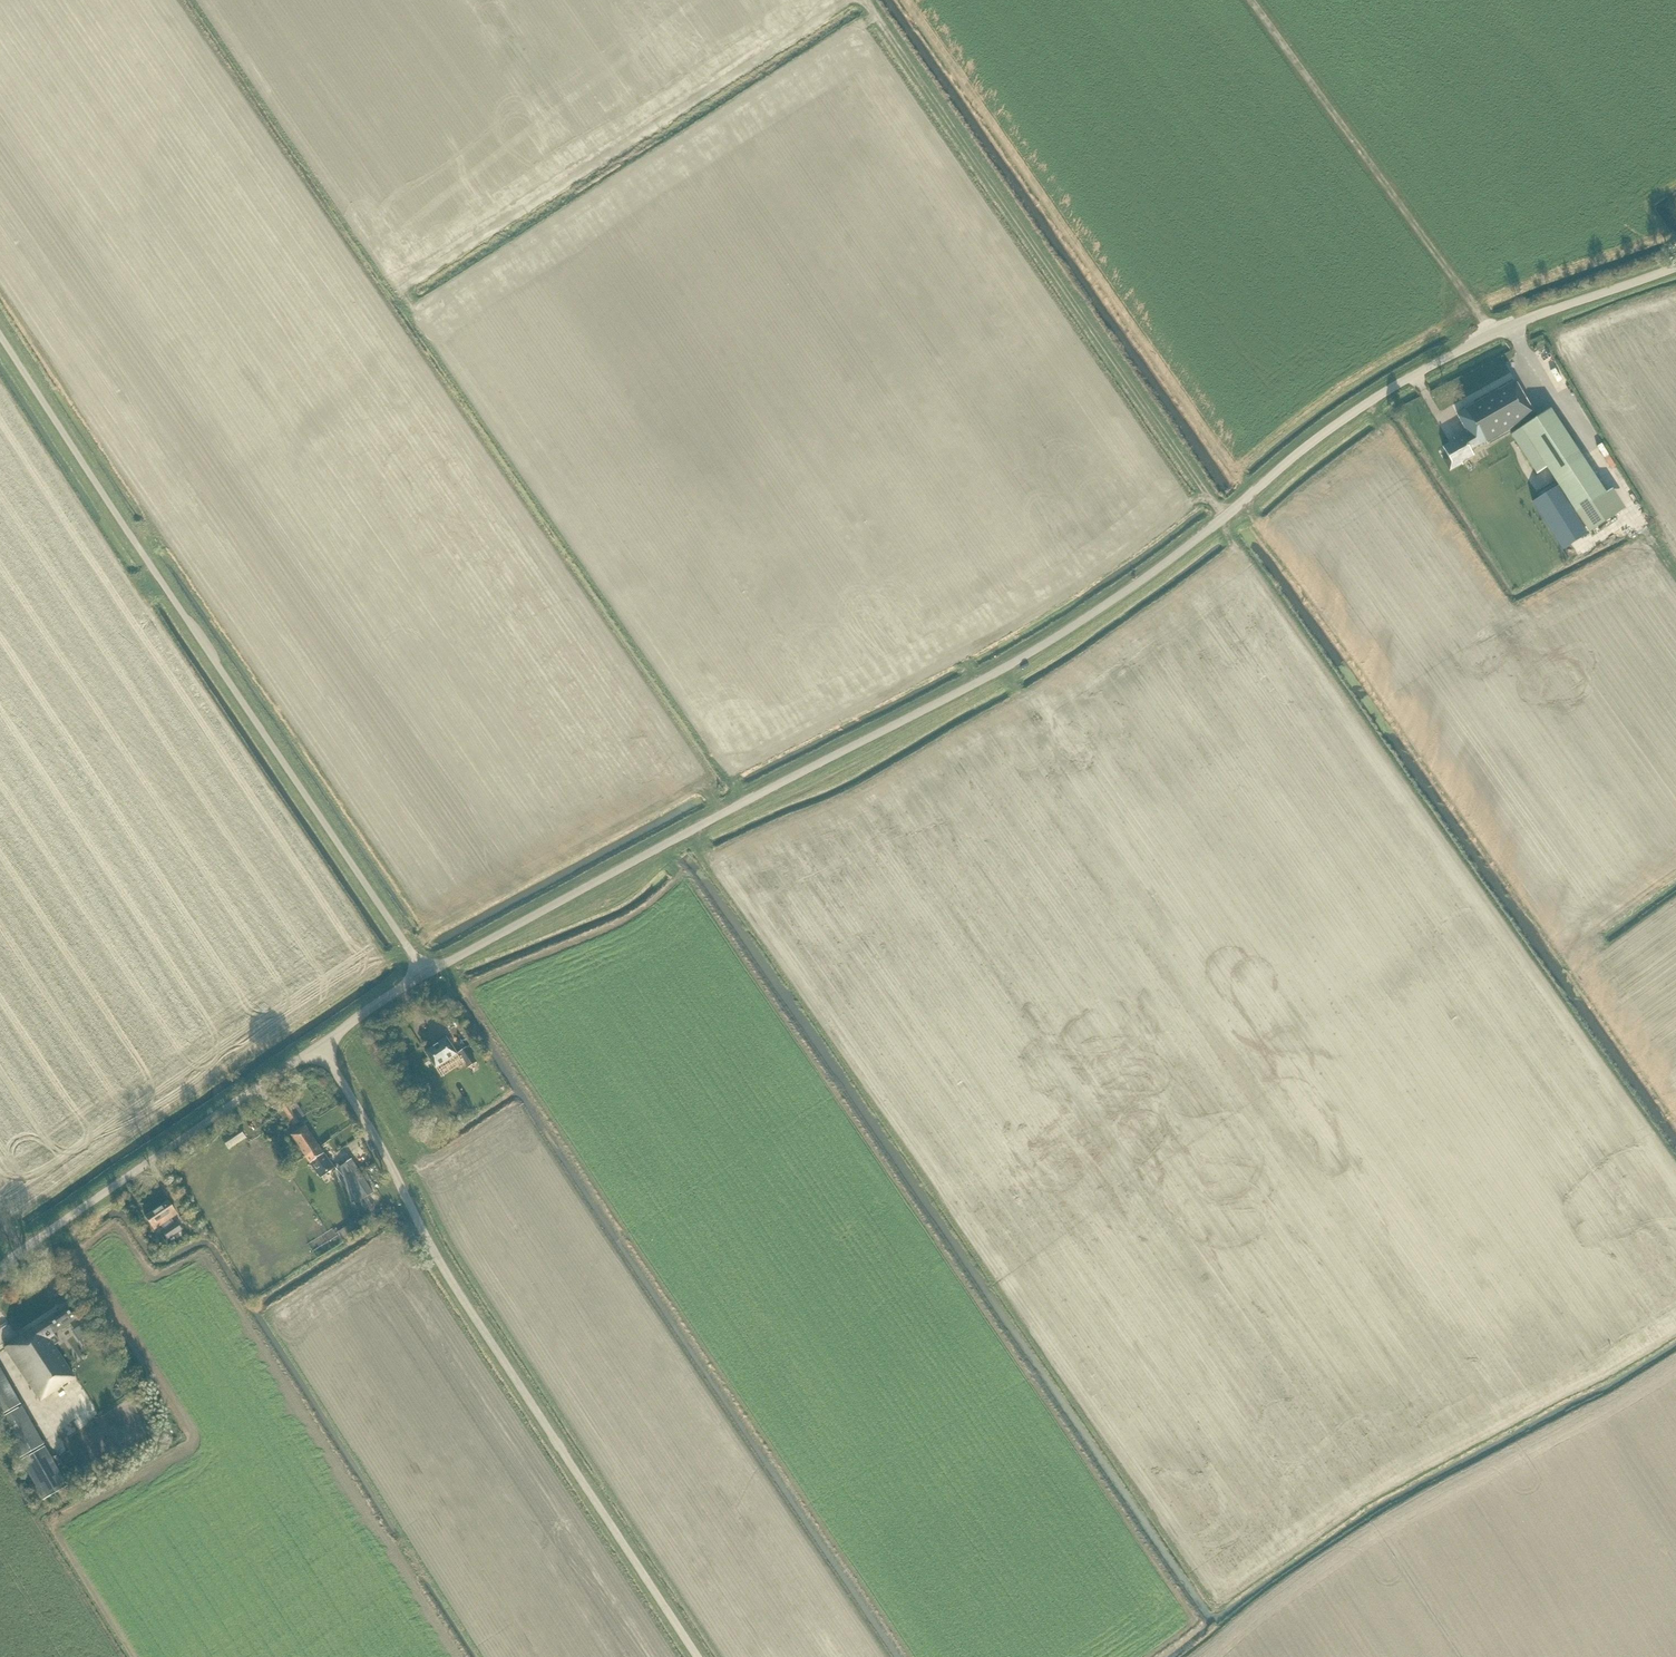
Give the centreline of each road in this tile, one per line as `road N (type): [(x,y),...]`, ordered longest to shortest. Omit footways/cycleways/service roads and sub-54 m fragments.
road 1 (unclassified): [(425,973),(1053,639),(1186,547),(1341,422),(1419,372),(1510,327),(1675,267)]
road 2 (unclassified): [(425,973),(0,340)]
road 3 (unclassified): [(701,1656),(441,1257),(321,1047)]
road 4 (unclassified): [(0,1276),(148,1155),(321,1047)]
road 5 (unclassified): [(321,1047),(425,973)]

